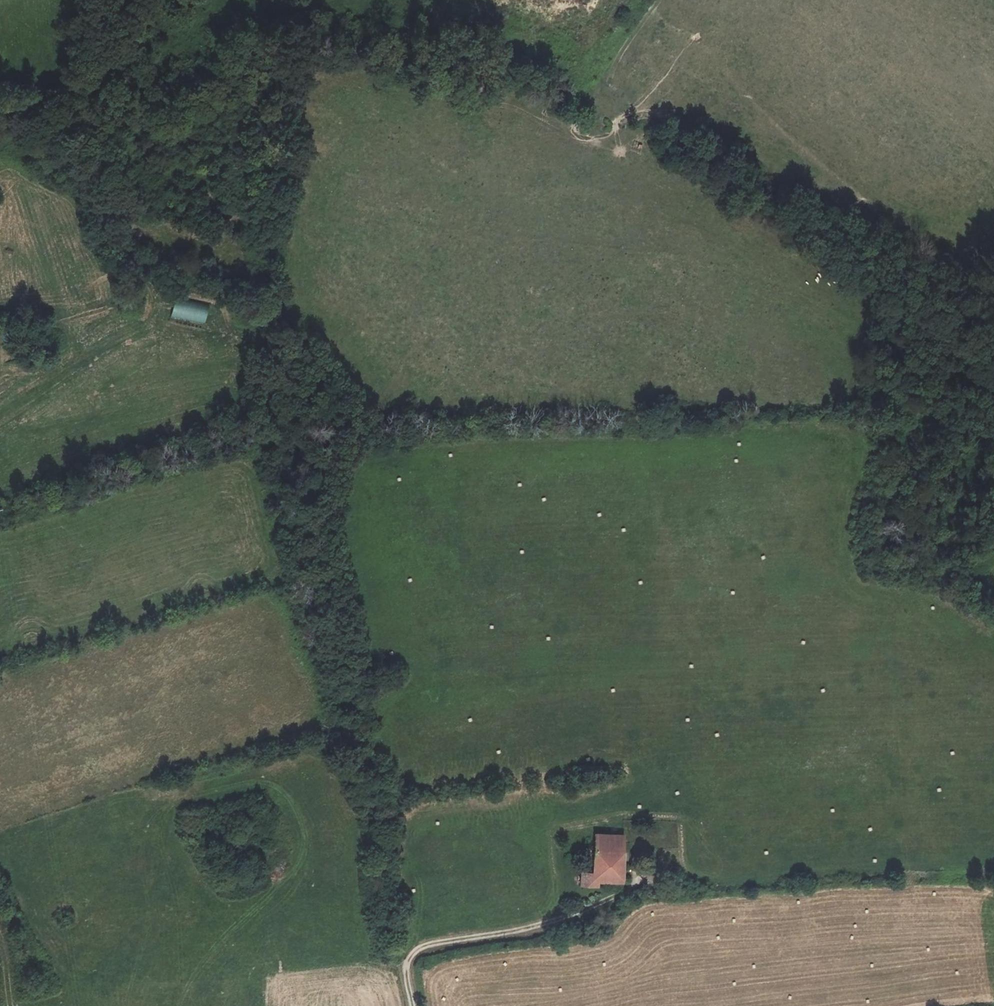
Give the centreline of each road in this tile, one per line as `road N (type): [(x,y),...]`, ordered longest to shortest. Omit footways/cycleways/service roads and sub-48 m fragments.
road 1 (residential): [(414,1005),(406,975),(415,951),(568,918),(637,882)]

